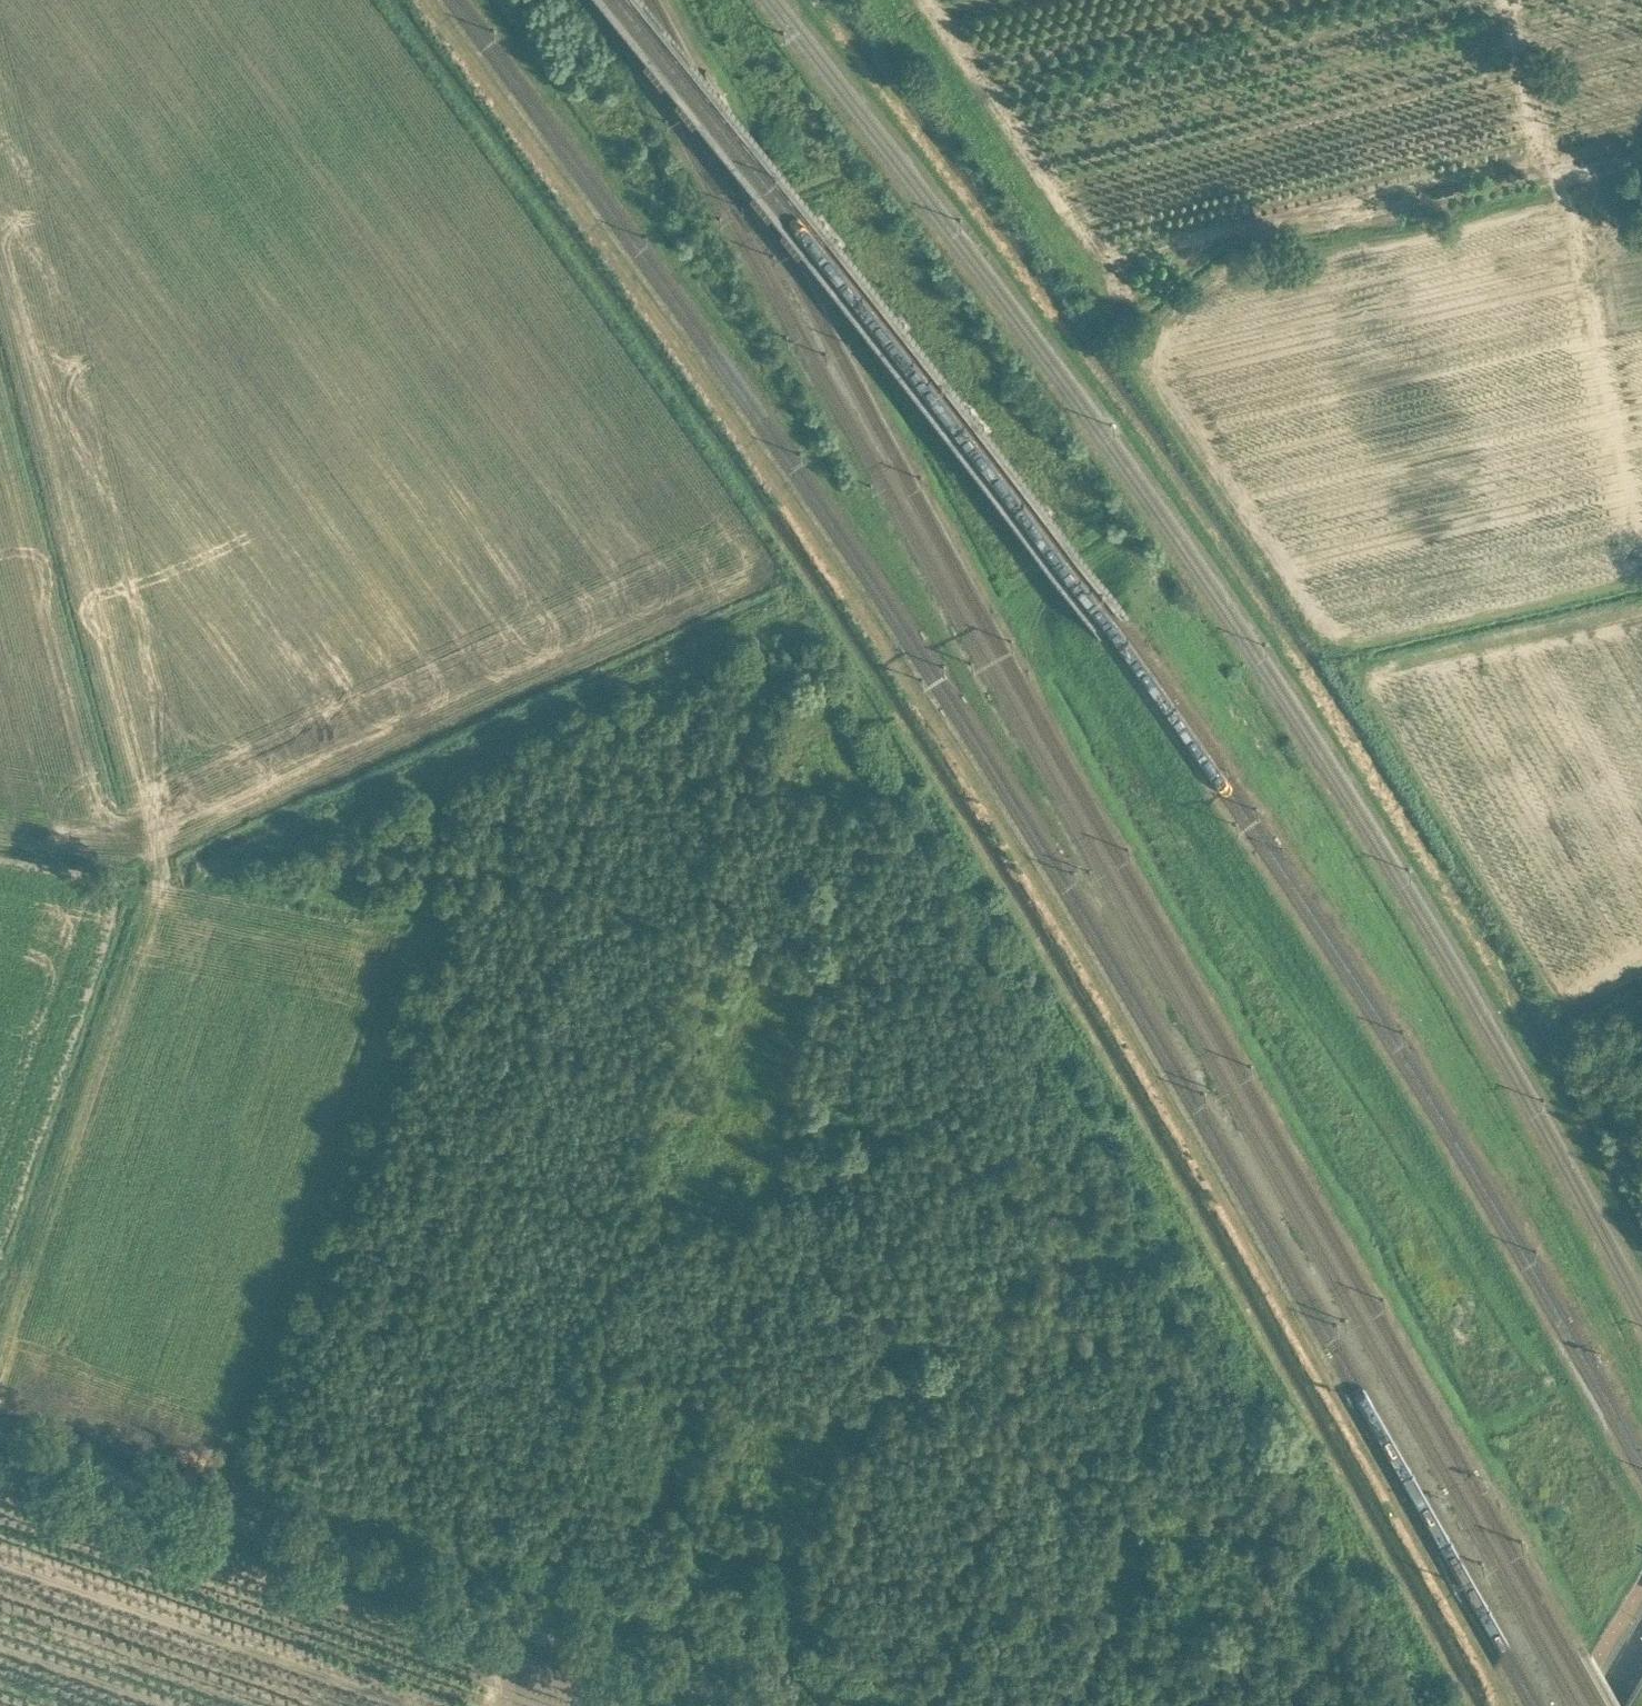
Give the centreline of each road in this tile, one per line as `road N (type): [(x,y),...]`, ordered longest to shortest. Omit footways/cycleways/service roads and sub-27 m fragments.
road 1 (track): [(0,1440),(747,1705)]

